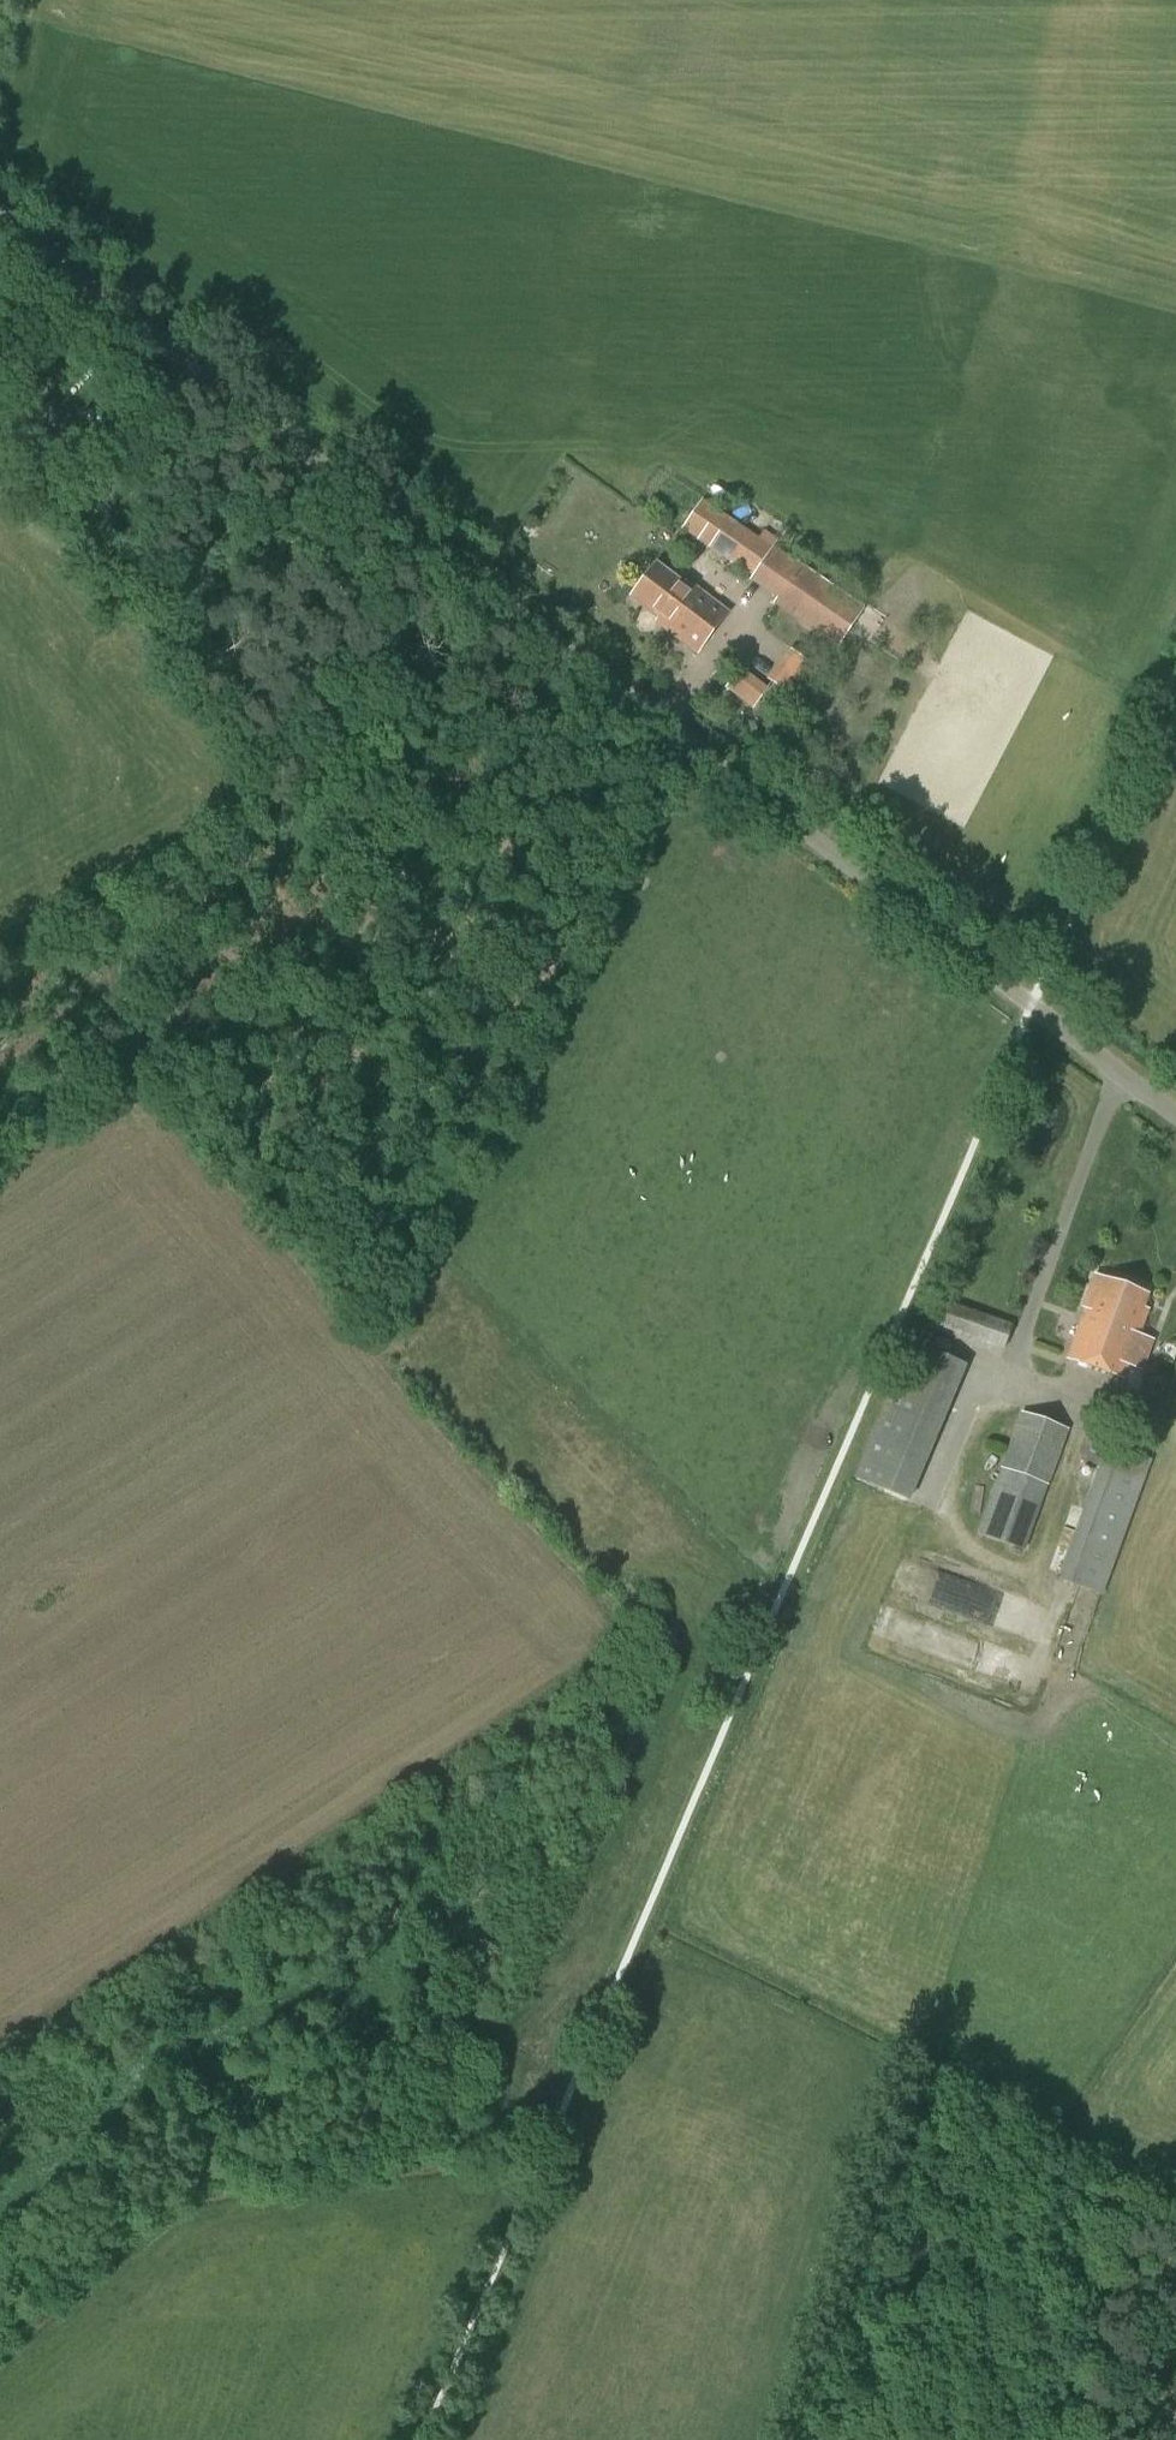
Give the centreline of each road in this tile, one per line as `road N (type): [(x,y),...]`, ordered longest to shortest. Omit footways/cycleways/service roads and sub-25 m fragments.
road 1 (unclassified): [(1175,1117),(0,216)]

